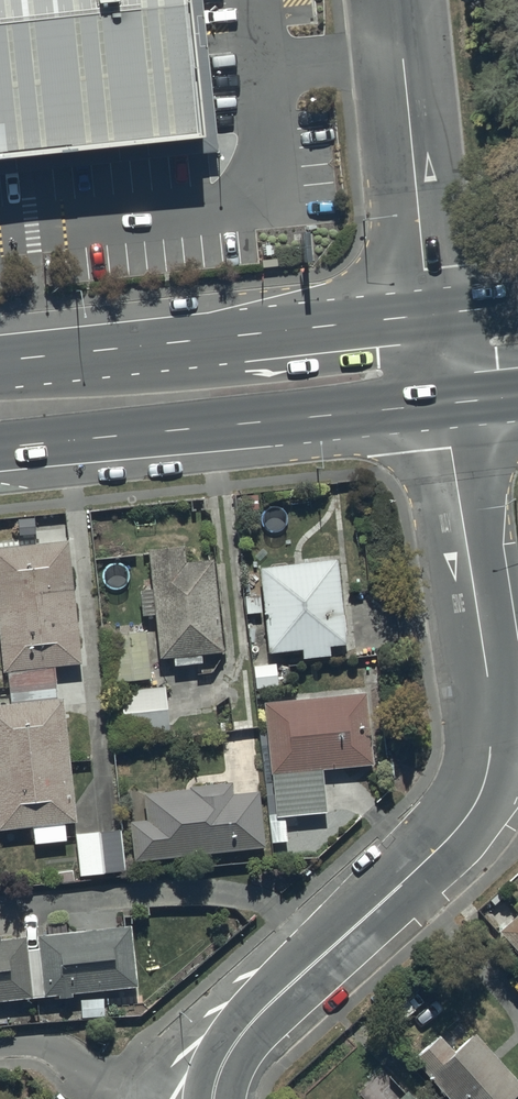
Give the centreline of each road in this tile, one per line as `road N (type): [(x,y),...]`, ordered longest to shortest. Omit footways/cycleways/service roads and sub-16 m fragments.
road 1 (residential): [(210,1093),(249,1023),(474,806),(486,774),(489,721)]
road 2 (primary): [(444,406),(0,449)]
road 3 (primary): [(0,362),(430,317)]
road 4 (residential): [(489,721),(444,406)]
road 5 (residential): [(210,1093),(52,1051),(0,1047)]

